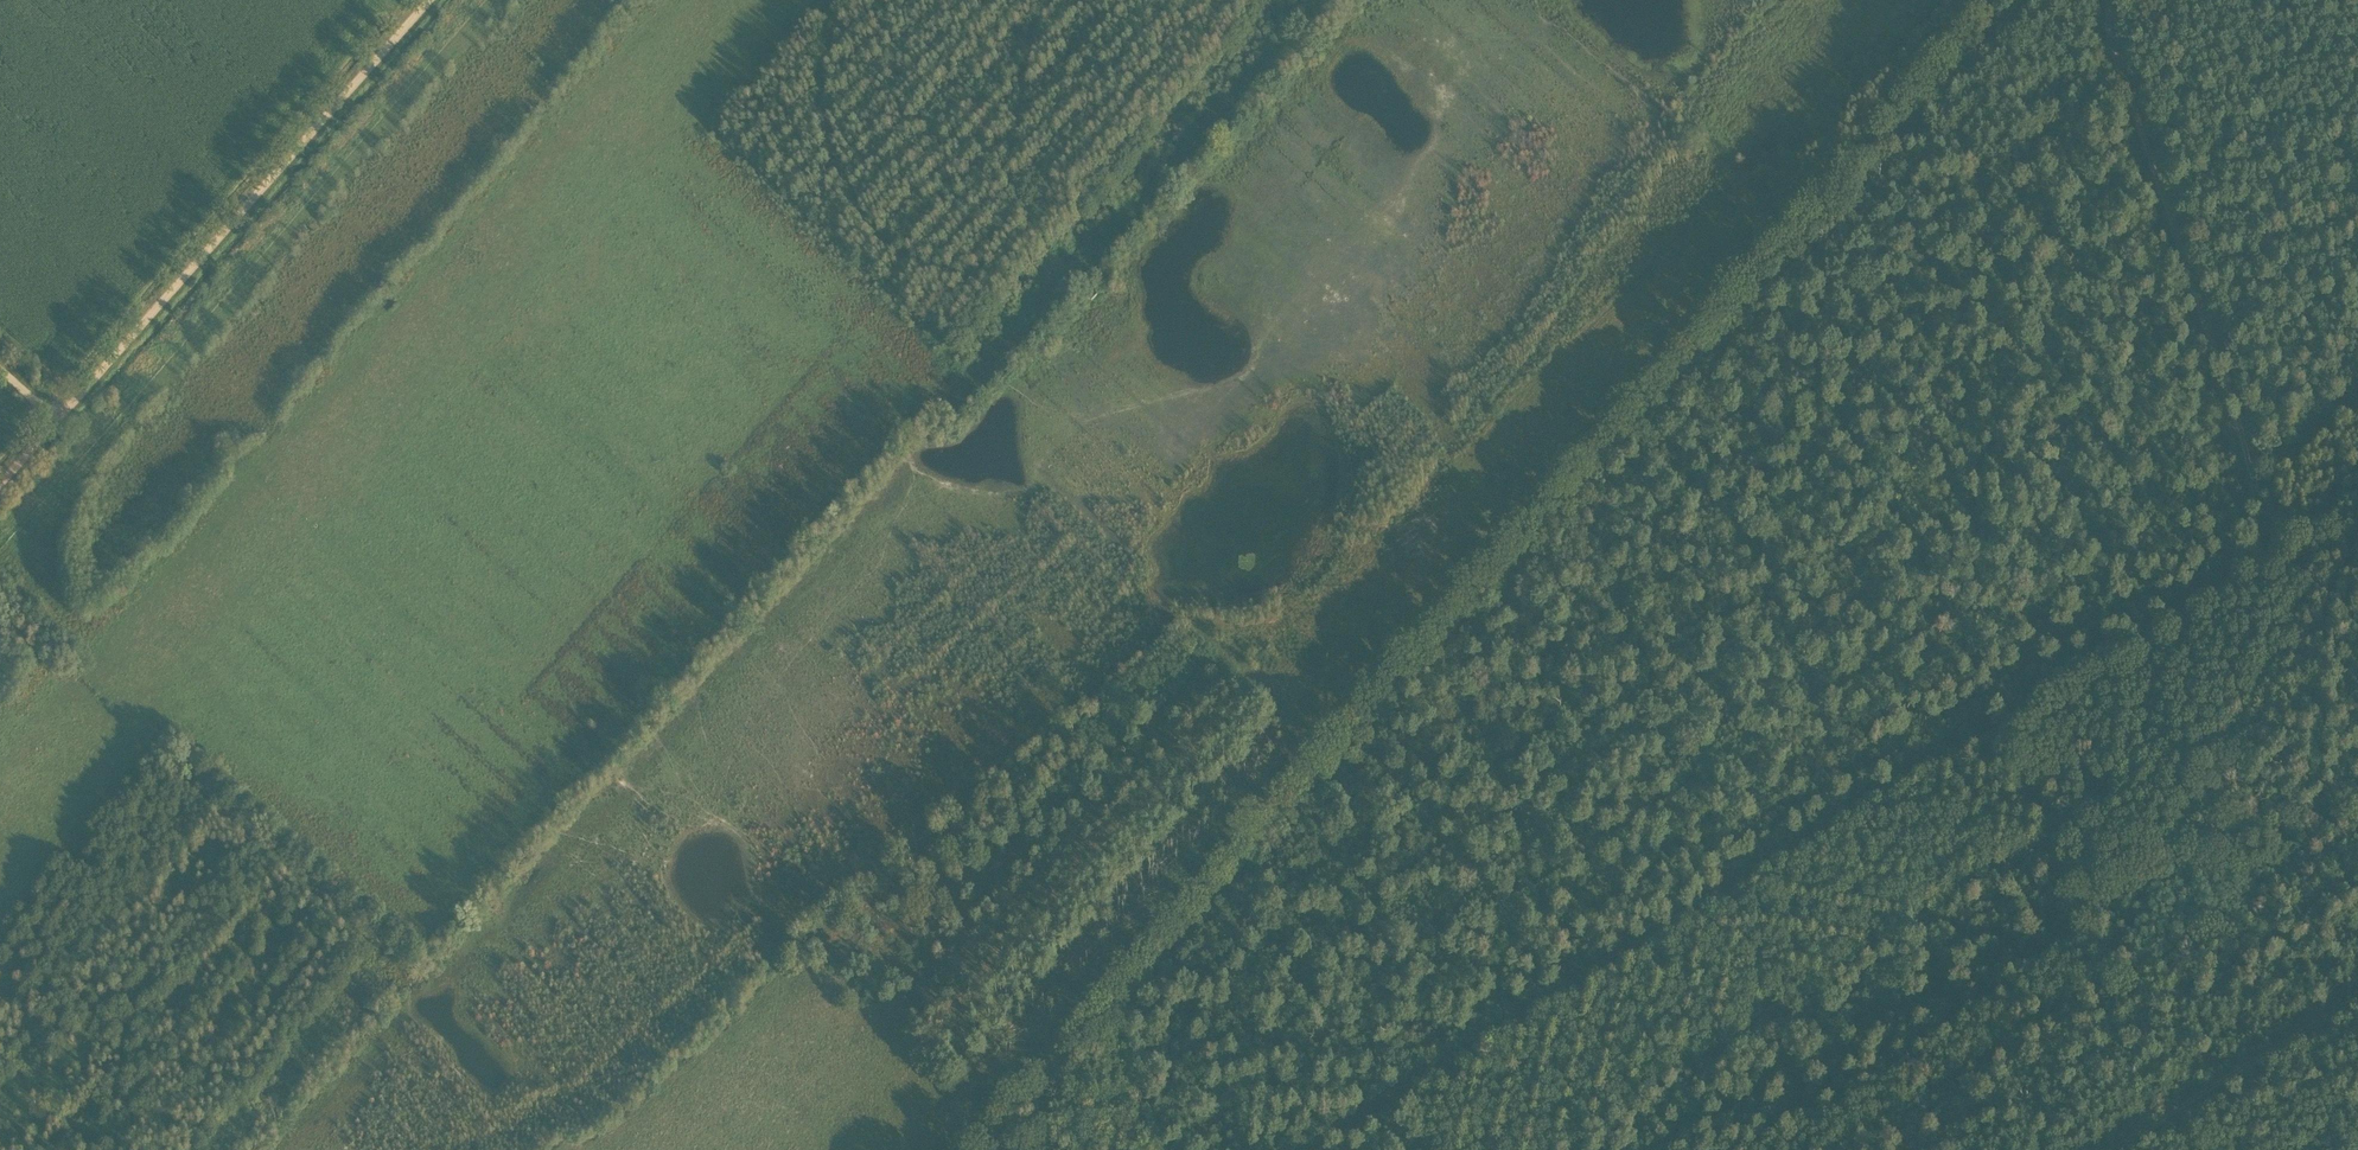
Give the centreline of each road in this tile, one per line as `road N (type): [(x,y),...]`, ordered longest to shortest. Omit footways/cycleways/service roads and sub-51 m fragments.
road 1 (track): [(2099,11),(2262,522),(2246,573),(1318,1149)]
road 2 (track): [(2008,3),(990,1149)]
road 3 (track): [(2336,849),(2161,977),(1838,1149)]
road 4 (track): [(61,423),(429,0)]
road 5 (track): [(2001,719),(2057,829),(2114,863),(2199,879),(2357,848)]
road 6 (track): [(2357,1016),(2143,1149)]

